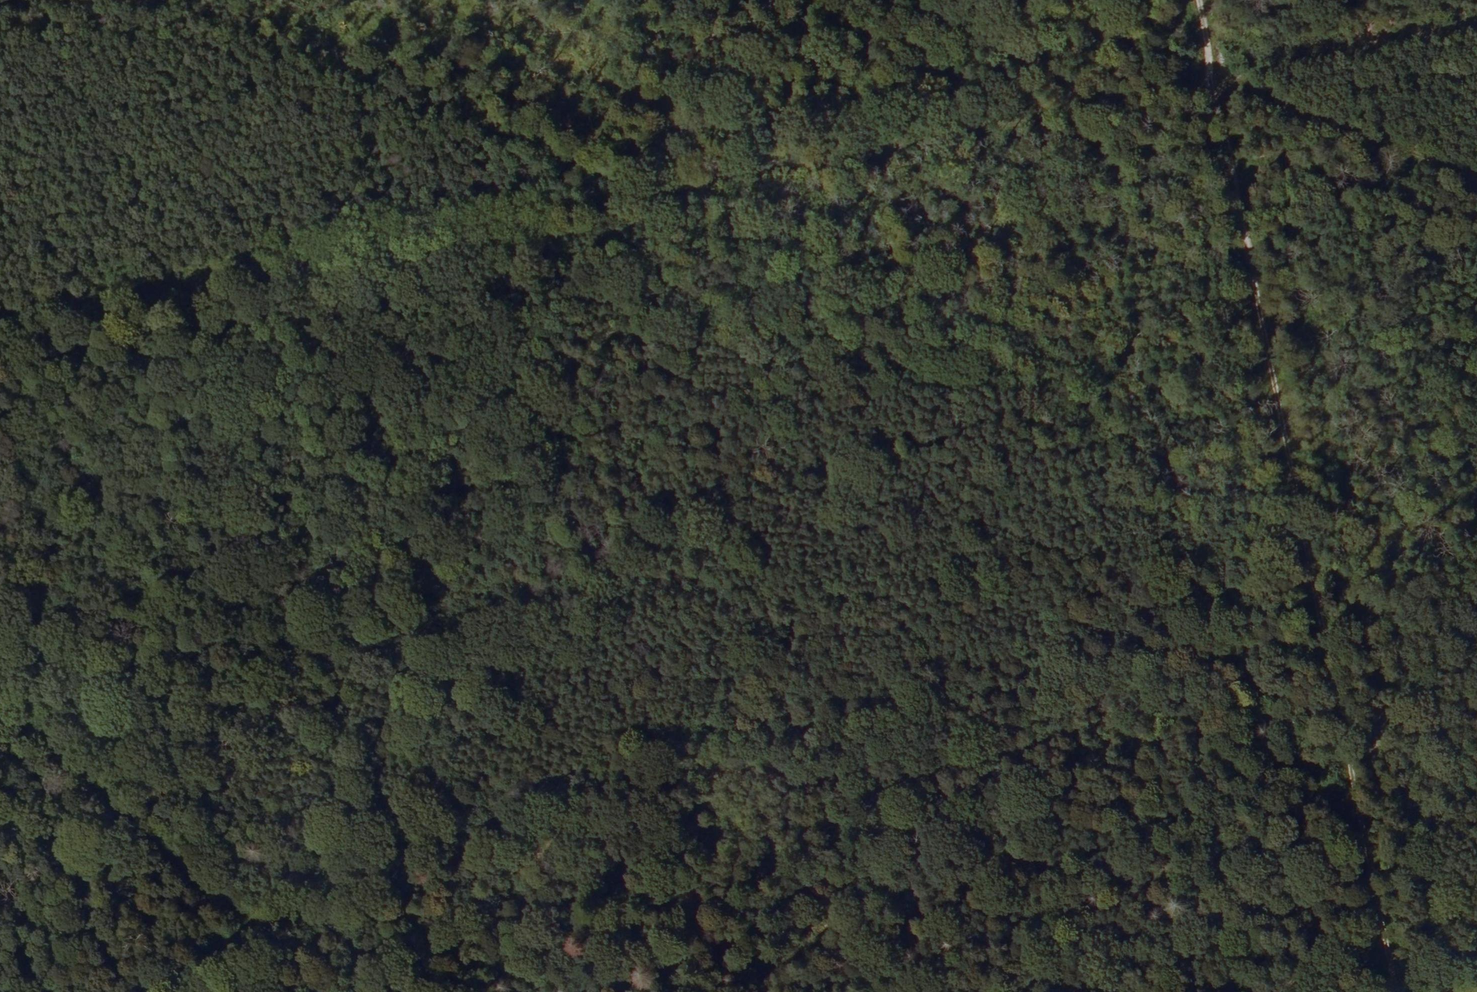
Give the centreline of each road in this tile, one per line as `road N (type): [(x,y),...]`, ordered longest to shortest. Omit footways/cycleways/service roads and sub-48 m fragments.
road 1 (track): [(1476,182),(1226,87),(0,333)]
road 2 (track): [(1208,0),(1405,991)]

